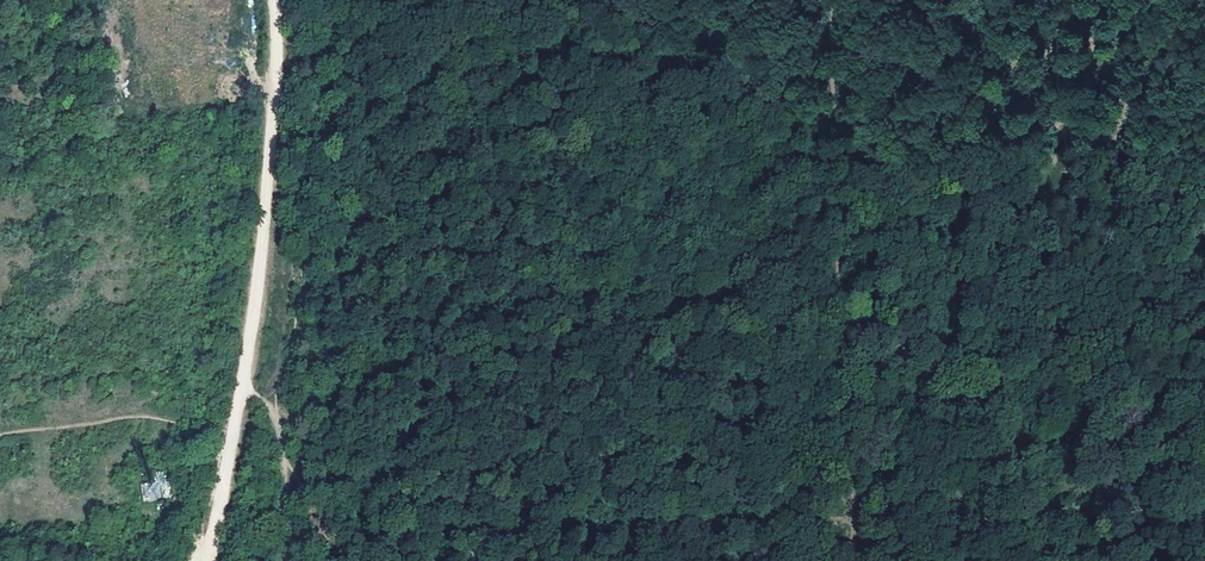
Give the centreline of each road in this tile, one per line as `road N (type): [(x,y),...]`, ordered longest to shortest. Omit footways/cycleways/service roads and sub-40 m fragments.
road 1 (track): [(271,0),(275,85),(263,241),(245,391),(210,560)]
road 2 (track): [(828,0),(850,560)]
road 3 (track): [(848,521),(1204,522)]
road 4 (track): [(0,432),(149,415),(234,436)]
road 5 (track): [(274,560),(287,446),(270,406),(245,391)]

